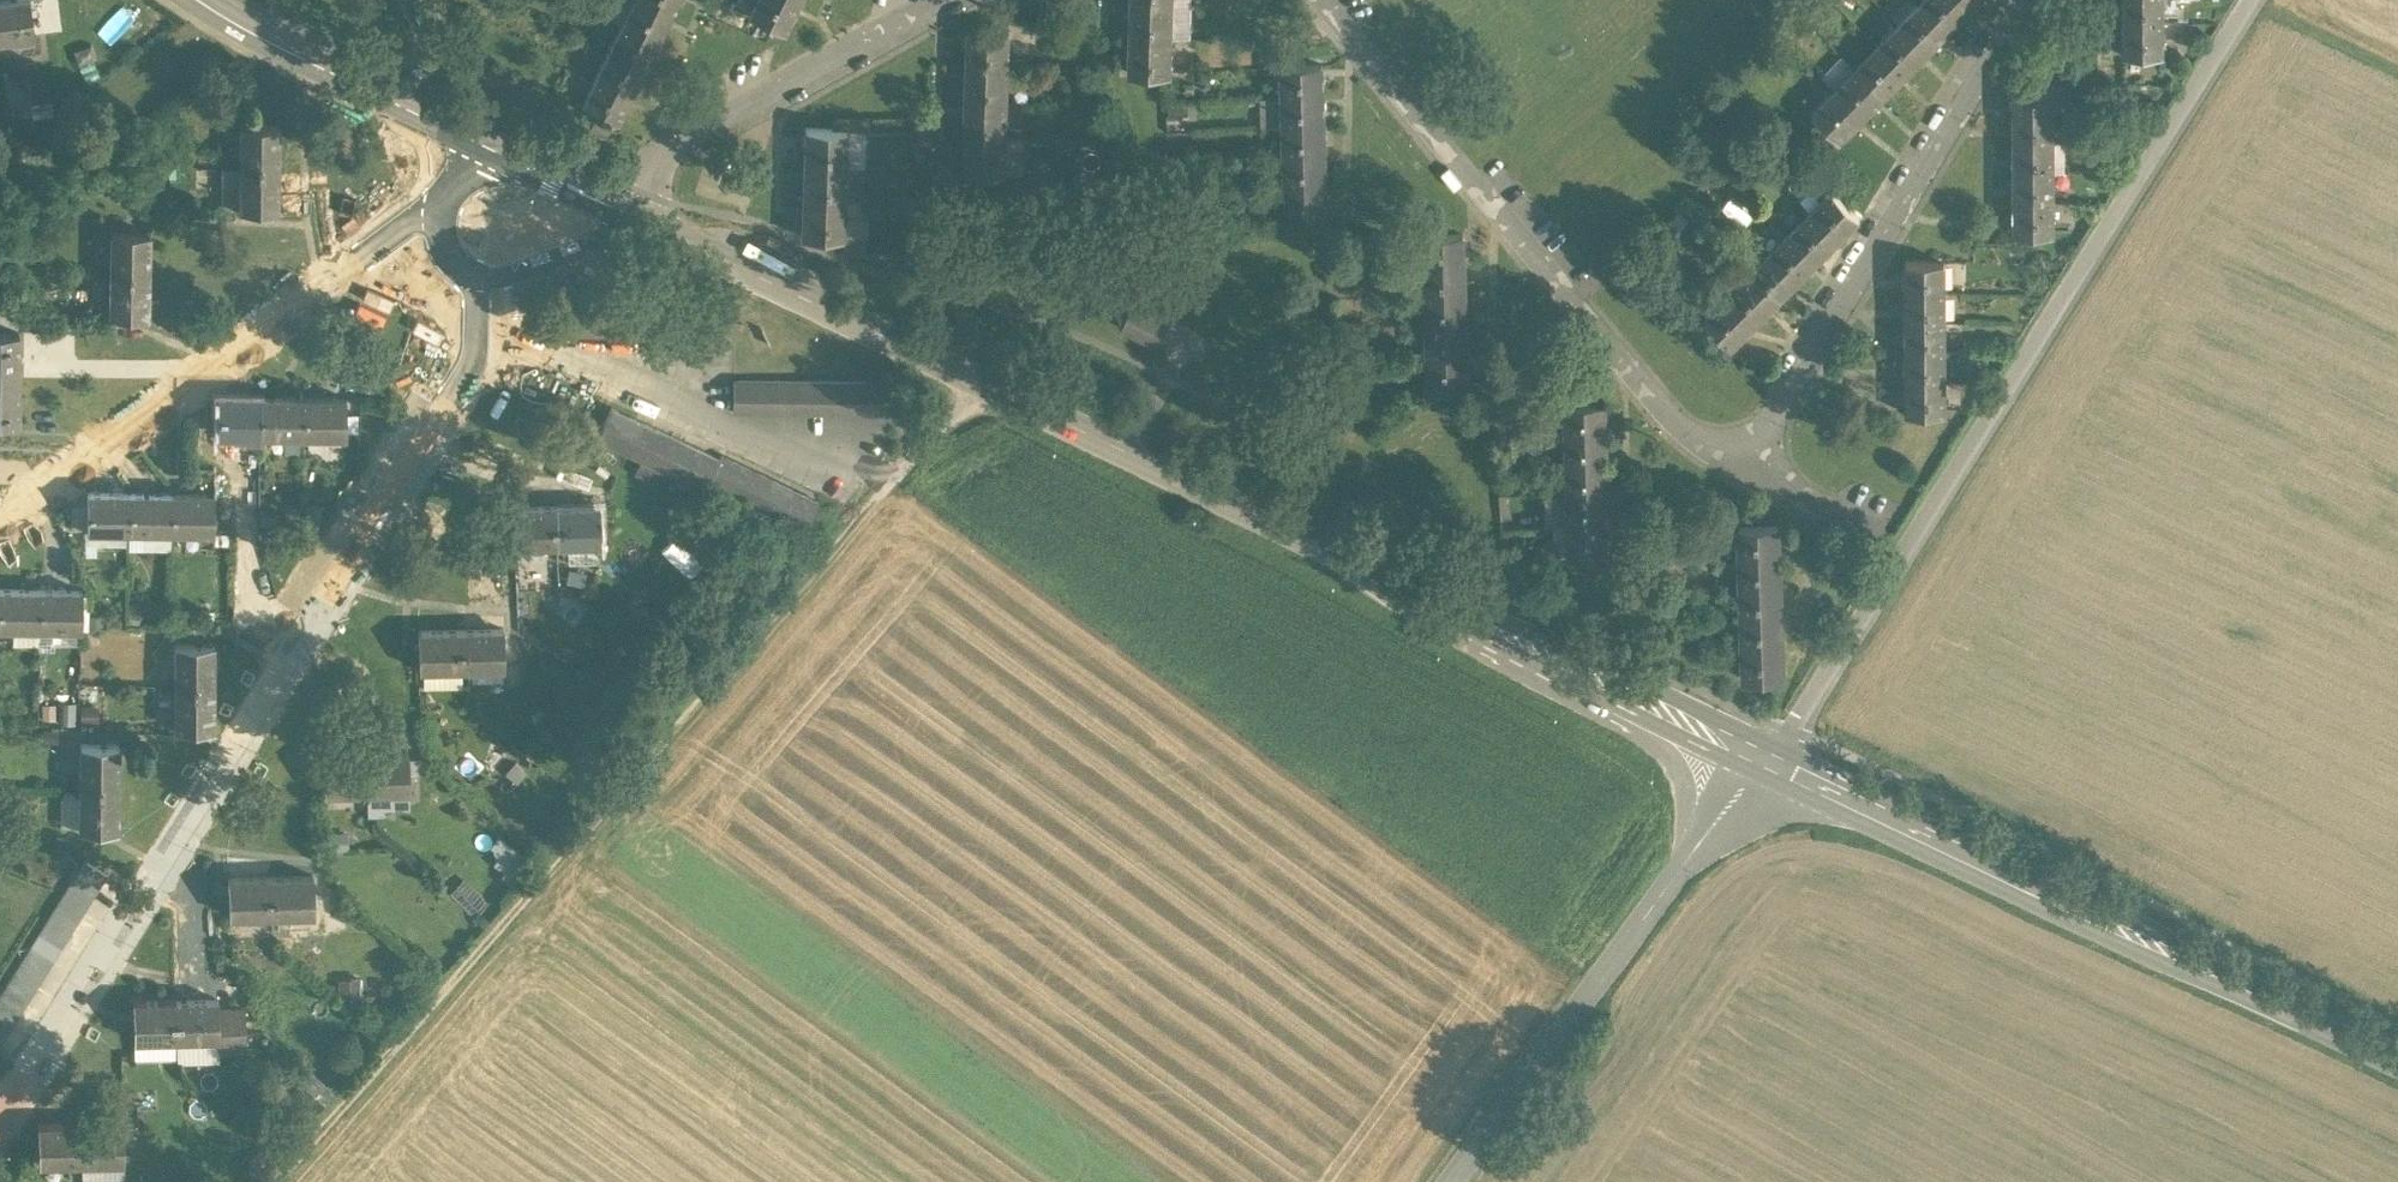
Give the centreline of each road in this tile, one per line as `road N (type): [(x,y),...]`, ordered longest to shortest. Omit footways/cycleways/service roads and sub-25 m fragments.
road 1 (residential): [(2249,0),(1951,478),(1762,752)]
road 2 (residential): [(639,220),(1434,602)]
road 3 (residential): [(451,399),(0,1121)]
road 4 (residential): [(1323,0),(1666,414),(1749,468)]
road 5 (tertiary): [(1882,807),(2397,1063)]
road 6 (residential): [(1749,468),(2026,0)]
road 7 (residential): [(0,528),(359,260)]
road 8 (unclassified): [(1449,1181),(1684,857)]
road 9 (residential): [(1434,602),(1437,627),(1641,734),(1683,789),(1684,857)]
road 10 (residential): [(622,211),(660,154),(942,0)]
road 11 (residential): [(1434,602),(1762,752)]
road 12 (residential): [(208,0),(489,150)]
road 13 (unclassified): [(1684,857),(1699,858),(1784,810),(1862,817),(1882,807)]
road 14 (residential): [(639,220),(521,270),(475,276)]
road 15 (track): [(2247,4),(2397,77)]
road 16 (residential): [(489,150),(622,211)]
road 17 (residential): [(1749,468),(1809,504),(1876,527)]
road 18 (tertiary): [(1762,752),(1882,807)]
road 19 (unclassified): [(1684,857),(1762,752)]
road 20 (residential): [(451,399),(476,341),(475,276)]

